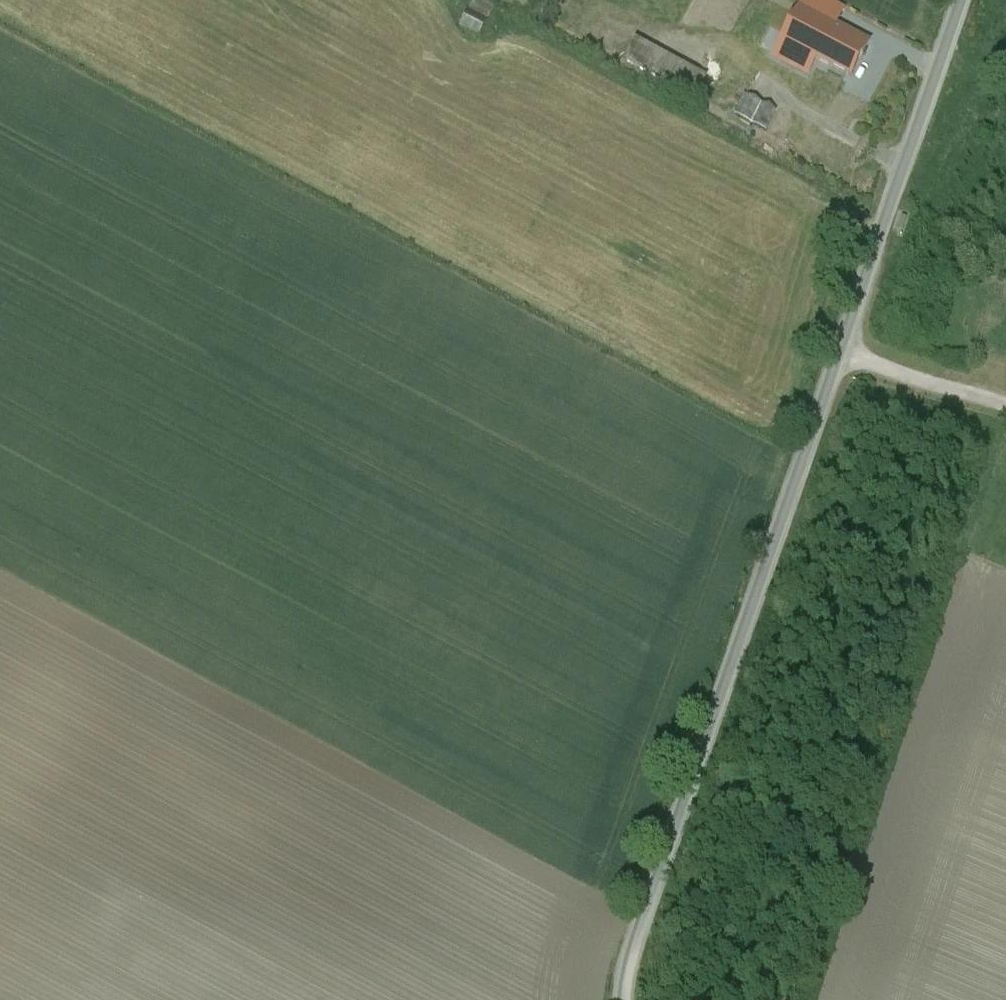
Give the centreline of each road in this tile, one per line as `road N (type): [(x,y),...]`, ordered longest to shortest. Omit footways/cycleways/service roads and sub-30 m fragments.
road 1 (unclassified): [(619,999),(959,0)]

